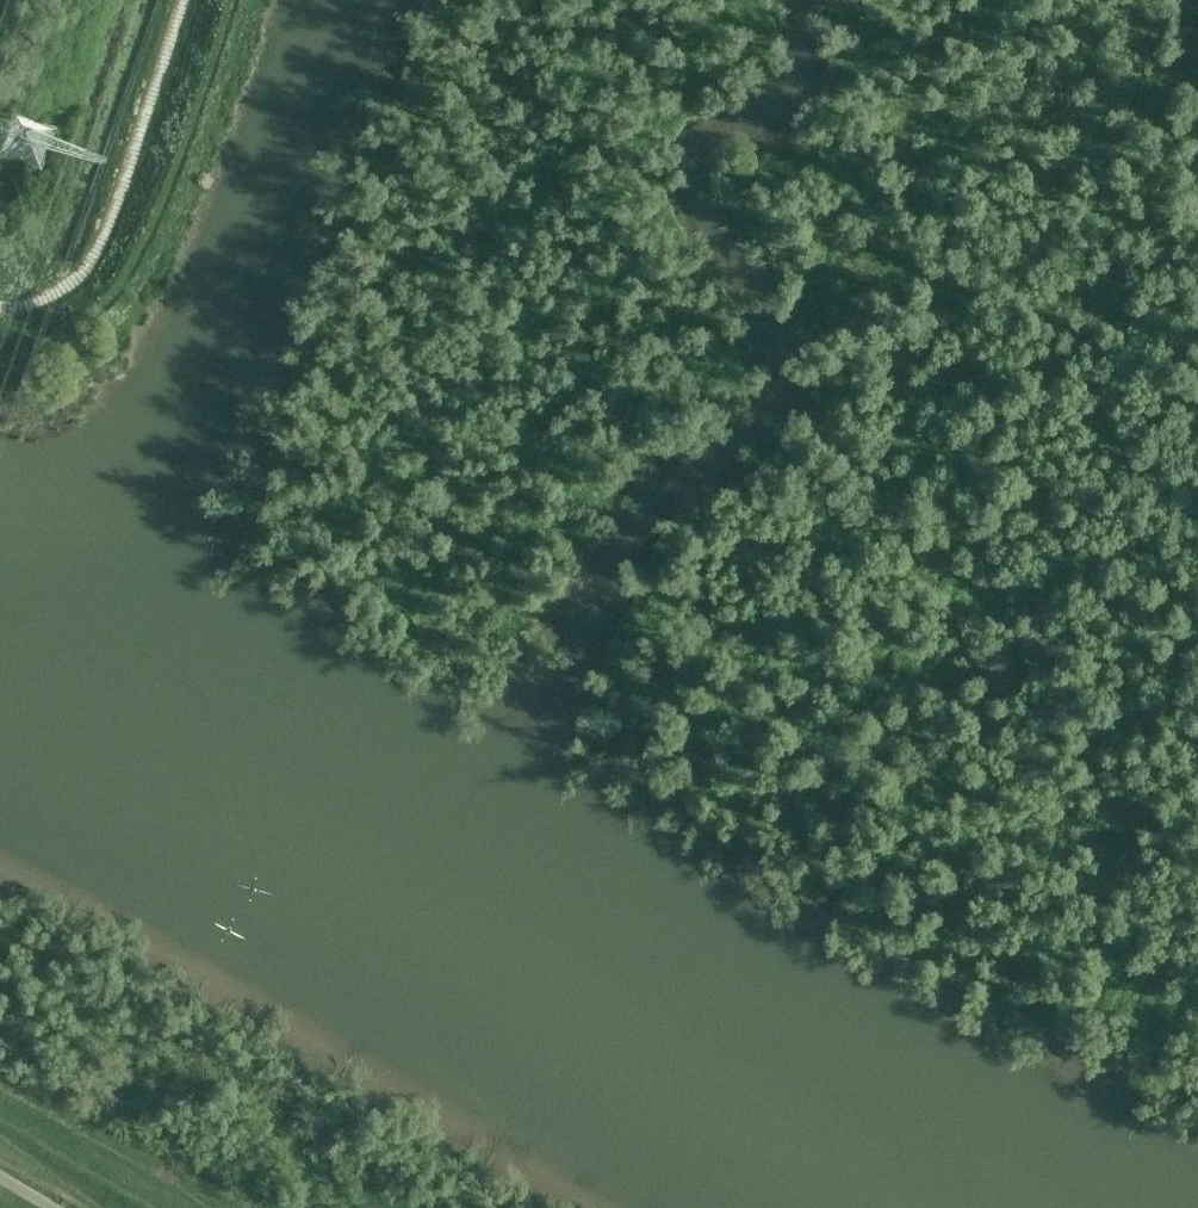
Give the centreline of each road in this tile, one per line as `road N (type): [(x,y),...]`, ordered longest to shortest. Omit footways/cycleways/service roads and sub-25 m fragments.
road 1 (track): [(184,0),(91,263),(45,300),(0,309)]

